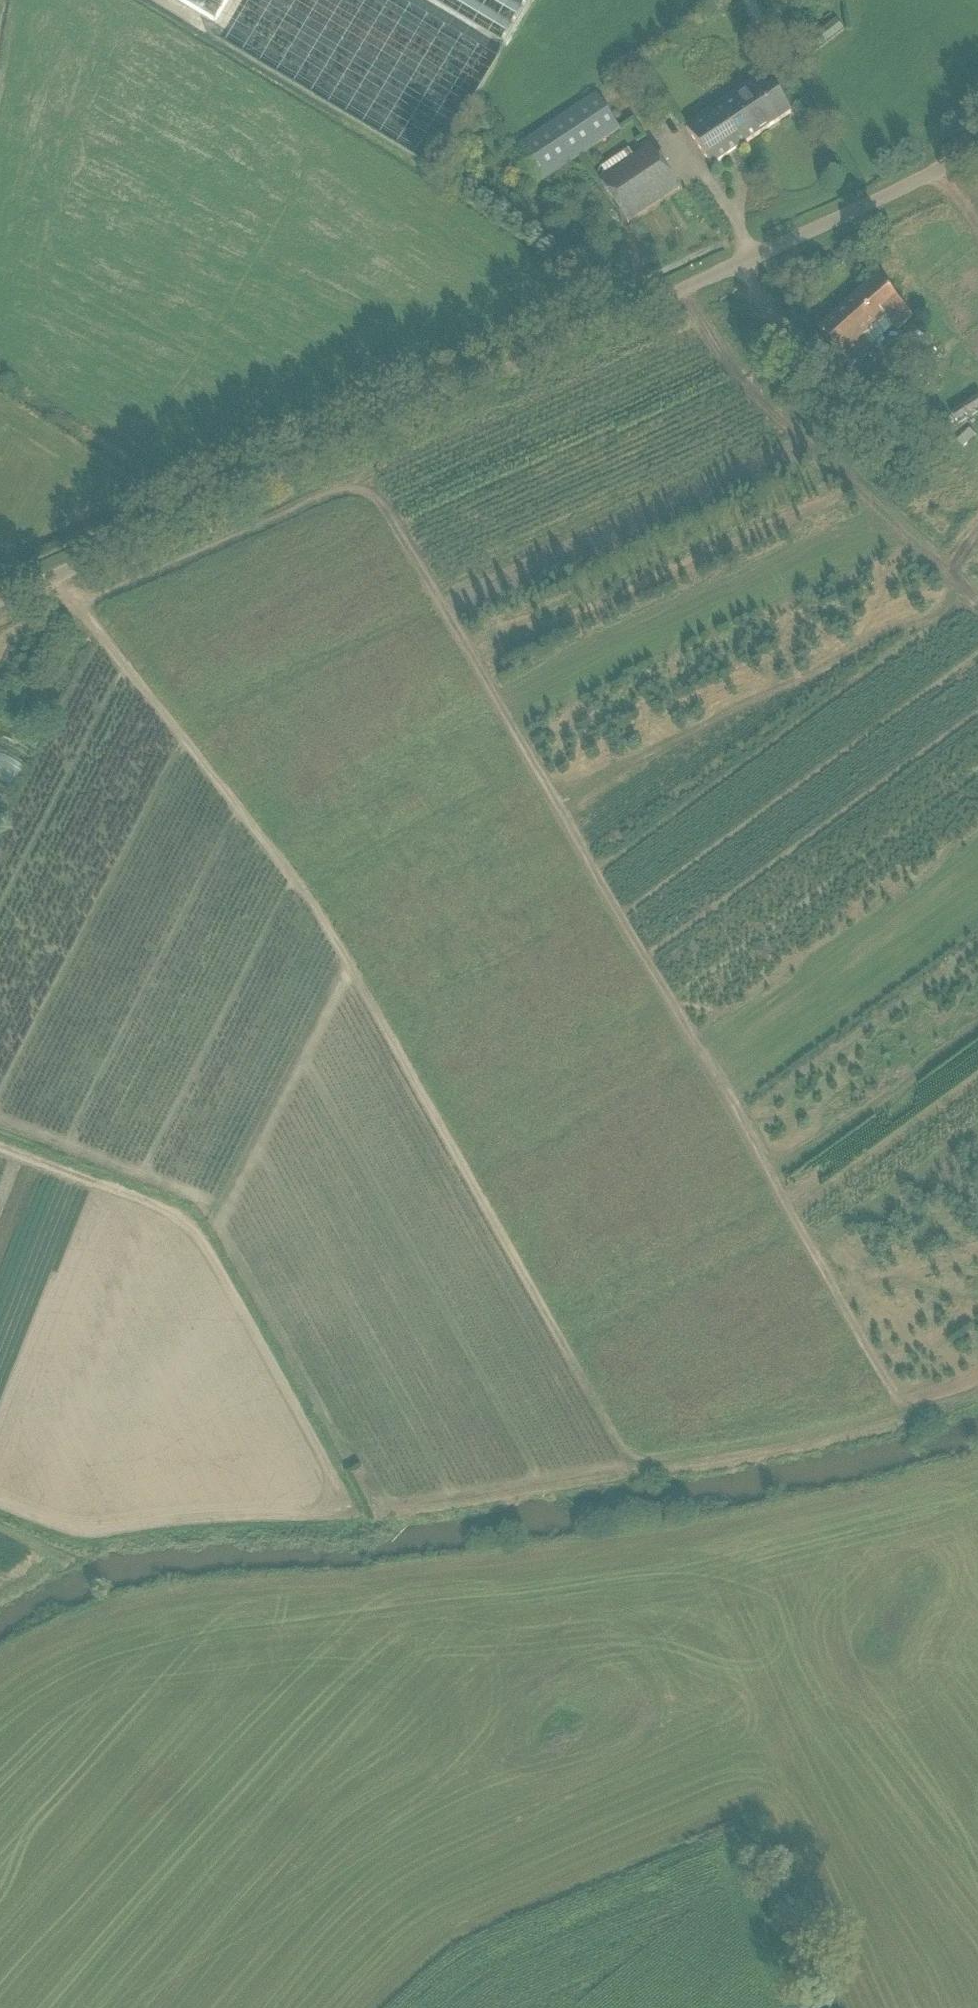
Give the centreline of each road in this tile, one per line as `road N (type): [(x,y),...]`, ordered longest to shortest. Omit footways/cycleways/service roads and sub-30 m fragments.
road 1 (unclassified): [(0,600),(862,208),(977,146)]

